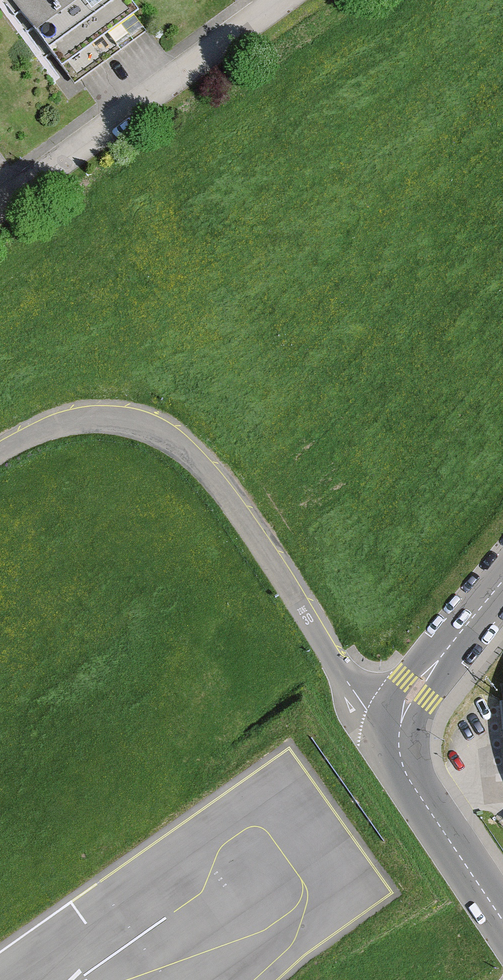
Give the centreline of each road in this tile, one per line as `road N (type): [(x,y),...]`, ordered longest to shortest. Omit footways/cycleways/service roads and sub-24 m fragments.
road 1 (residential): [(0,451),(46,426),(78,419),(131,421),(185,446),(400,754)]
road 2 (residential): [(271,0),(0,203)]
road 3 (unclassified): [(502,580),(416,689),(401,723),(400,754)]
road 4 (unclassified): [(400,754),(502,921)]

